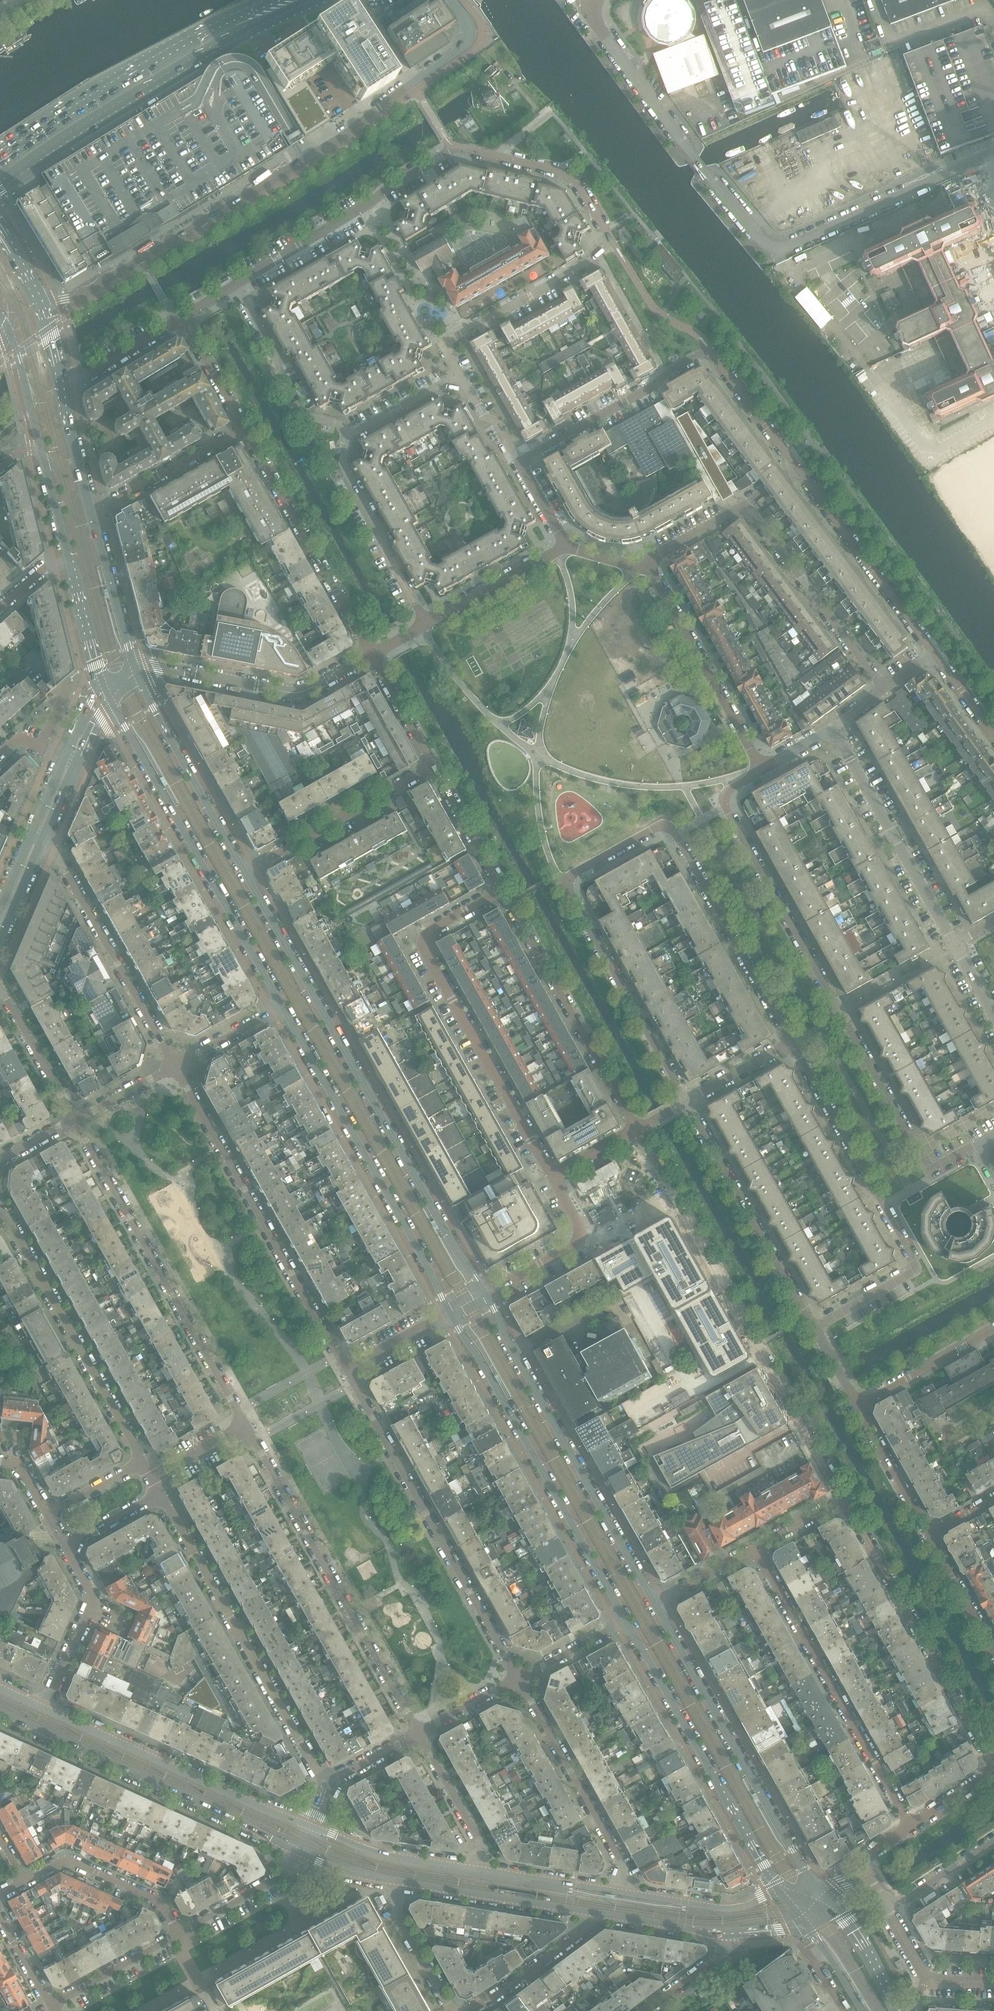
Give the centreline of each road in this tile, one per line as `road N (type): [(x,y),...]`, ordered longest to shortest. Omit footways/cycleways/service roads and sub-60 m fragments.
road 1 (residential): [(686,1101),(561,880),(656,827),(670,827),(792,1042)]
road 2 (residential): [(452,0),(470,25),(467,44),(351,130),(80,295),(38,300)]
road 3 (unclassified): [(596,0),(599,27),(770,245),(793,245),(986,156)]
road 4 (residential): [(235,284),(457,147),(575,180),(615,246),(552,282)]
road 5 (secondary): [(485,1294),(244,872)]
road 6 (residential): [(636,1129),(843,1499)]
road 7 (residential): [(792,1042),(917,1270),(813,1328)]
road 8 (residential): [(551,1176),(423,944),(427,932),(503,890)]
road 9 (secondary): [(0,186),(179,71),(313,0)]
road 10 (secondary): [(450,1314),(626,1620)]
road 11 (secondary): [(654,1603),(485,1294)]
road 12 (residential): [(246,1426),(418,1733)]
road 13 (residential): [(518,1677),(346,1371)]
road 14 (secondary): [(282,1007),(450,1314)]
road 15 (residential): [(75,1121),(246,1426)]
road 16 (residential): [(346,1371),(175,1066)]
road 17 (secondary): [(112,704),(282,1007)]
road 18 (residential): [(326,1784),(161,1494)]
road 19 (tertiary): [(0,1711),(300,1852)]
road 20 (secondary): [(818,1885),(654,1603)]
road 21 (residential): [(755,1548),(911,1827)]
road 22 (secondary): [(626,1620),(778,1892)]
road 23 (residential): [(843,1499),(993,1765)]
road 24 (secondary): [(265,0),(155,53),(0,150)]
road 25 (residential): [(841,1014),(723,802),(761,768)]
road 26 (tertiary): [(312,1827),(44,1708)]
road 27 (residential): [(0,1212),(143,1461)]
road 28 (residential): [(503,890),(636,1129)]
road 29 (residential): [(175,1066),(67,873),(41,843)]
road 30 (residential): [(813,1328),(686,1101)]
road 31 (residential): [(244,428),(371,654)]
road 32 (residential): [(135,671),(158,666),(297,693),(371,654)]
road 33 (residential): [(954,945),(830,735)]
road 34 (residential): [(623,1893),(621,1861),(518,1677)]
road 35 (residential): [(645,560),(761,768)]
road 36 (residential): [(979,1144),(930,1171),(841,1014)]
road 37 (residential): [(884,690),(745,504)]
road 38 (residential): [(934,653),(796,467)]
road 39 (secondary): [(244,872),(135,671)]
road 40 (residential): [(796,467),(709,349),(649,389)]
road 41 (residential): [(244,872),(433,766)]
road 42 (residential): [(426,624),(341,461),(349,435)]
road 43 (residential): [(349,435),(343,425),(300,414),(235,284)]
road 44 (tertiary): [(398,1881),(592,1913)]
road 45 (residential): [(178,1933),(157,1901),(72,1862),(24,1881)]
road 46 (residential): [(551,1176),(579,1240),(485,1294)]
road 47 (residential): [(91,512),(244,428)]
road 48 (tertiary): [(479,1870),(382,1853),(312,1827)]
road 49 (secondary): [(135,671),(91,512)]
road 50 (residential): [(468,2010),(582,1932),(592,1913)]
road 51 (residential): [(426,624),(565,546)]
road 52 (residential): [(459,373),(443,343),(552,282)]
road 53 (tertiary): [(778,1892),(725,1908),(623,1893)]
road 54 (residential): [(858,1406),(993,1330)]
road 55 (residential): [(418,1733),(478,1840),(479,1870)]
road 56 (residential): [(0,991),(75,1121)]
road 57 (residential): [(519,462),(649,389)]
road 58 (residential): [(300,1852),(284,1873),(178,1933)]
road 59 (residential): [(50,2006),(178,1933)]
road 60 (residential): [(929,1535),(858,1406)]
road 61 (tertiary): [(623,1893),(479,1870)]
road 62 (residential): [(452,2010),(398,1915),(398,1881)]
road 63 (residential): [(433,766),(503,890)]
road 64 (residential): [(62,389),(182,317)]
road 65 (tertiary): [(592,1913),(726,1931)]
road 66 (residential): [(993,1651),(929,1535)]
road 67 (secondary): [(897,2010),(855,1931),(829,1898)]
road 68 (residential): [(993,1840),(909,1896),(881,1901)]
road 69 (secondary): [(69,561),(103,685)]
road 70 (residential): [(371,654),(433,766)]
road 71 (residential): [(182,317),(244,428)]
road 72 (secondary): [(91,512),(62,389)]
road 73 (residential): [(349,435),(459,373)]
road 74 (residential): [(686,1101),(792,1042)]
road 75 (secondary): [(8,331),(41,447)]

